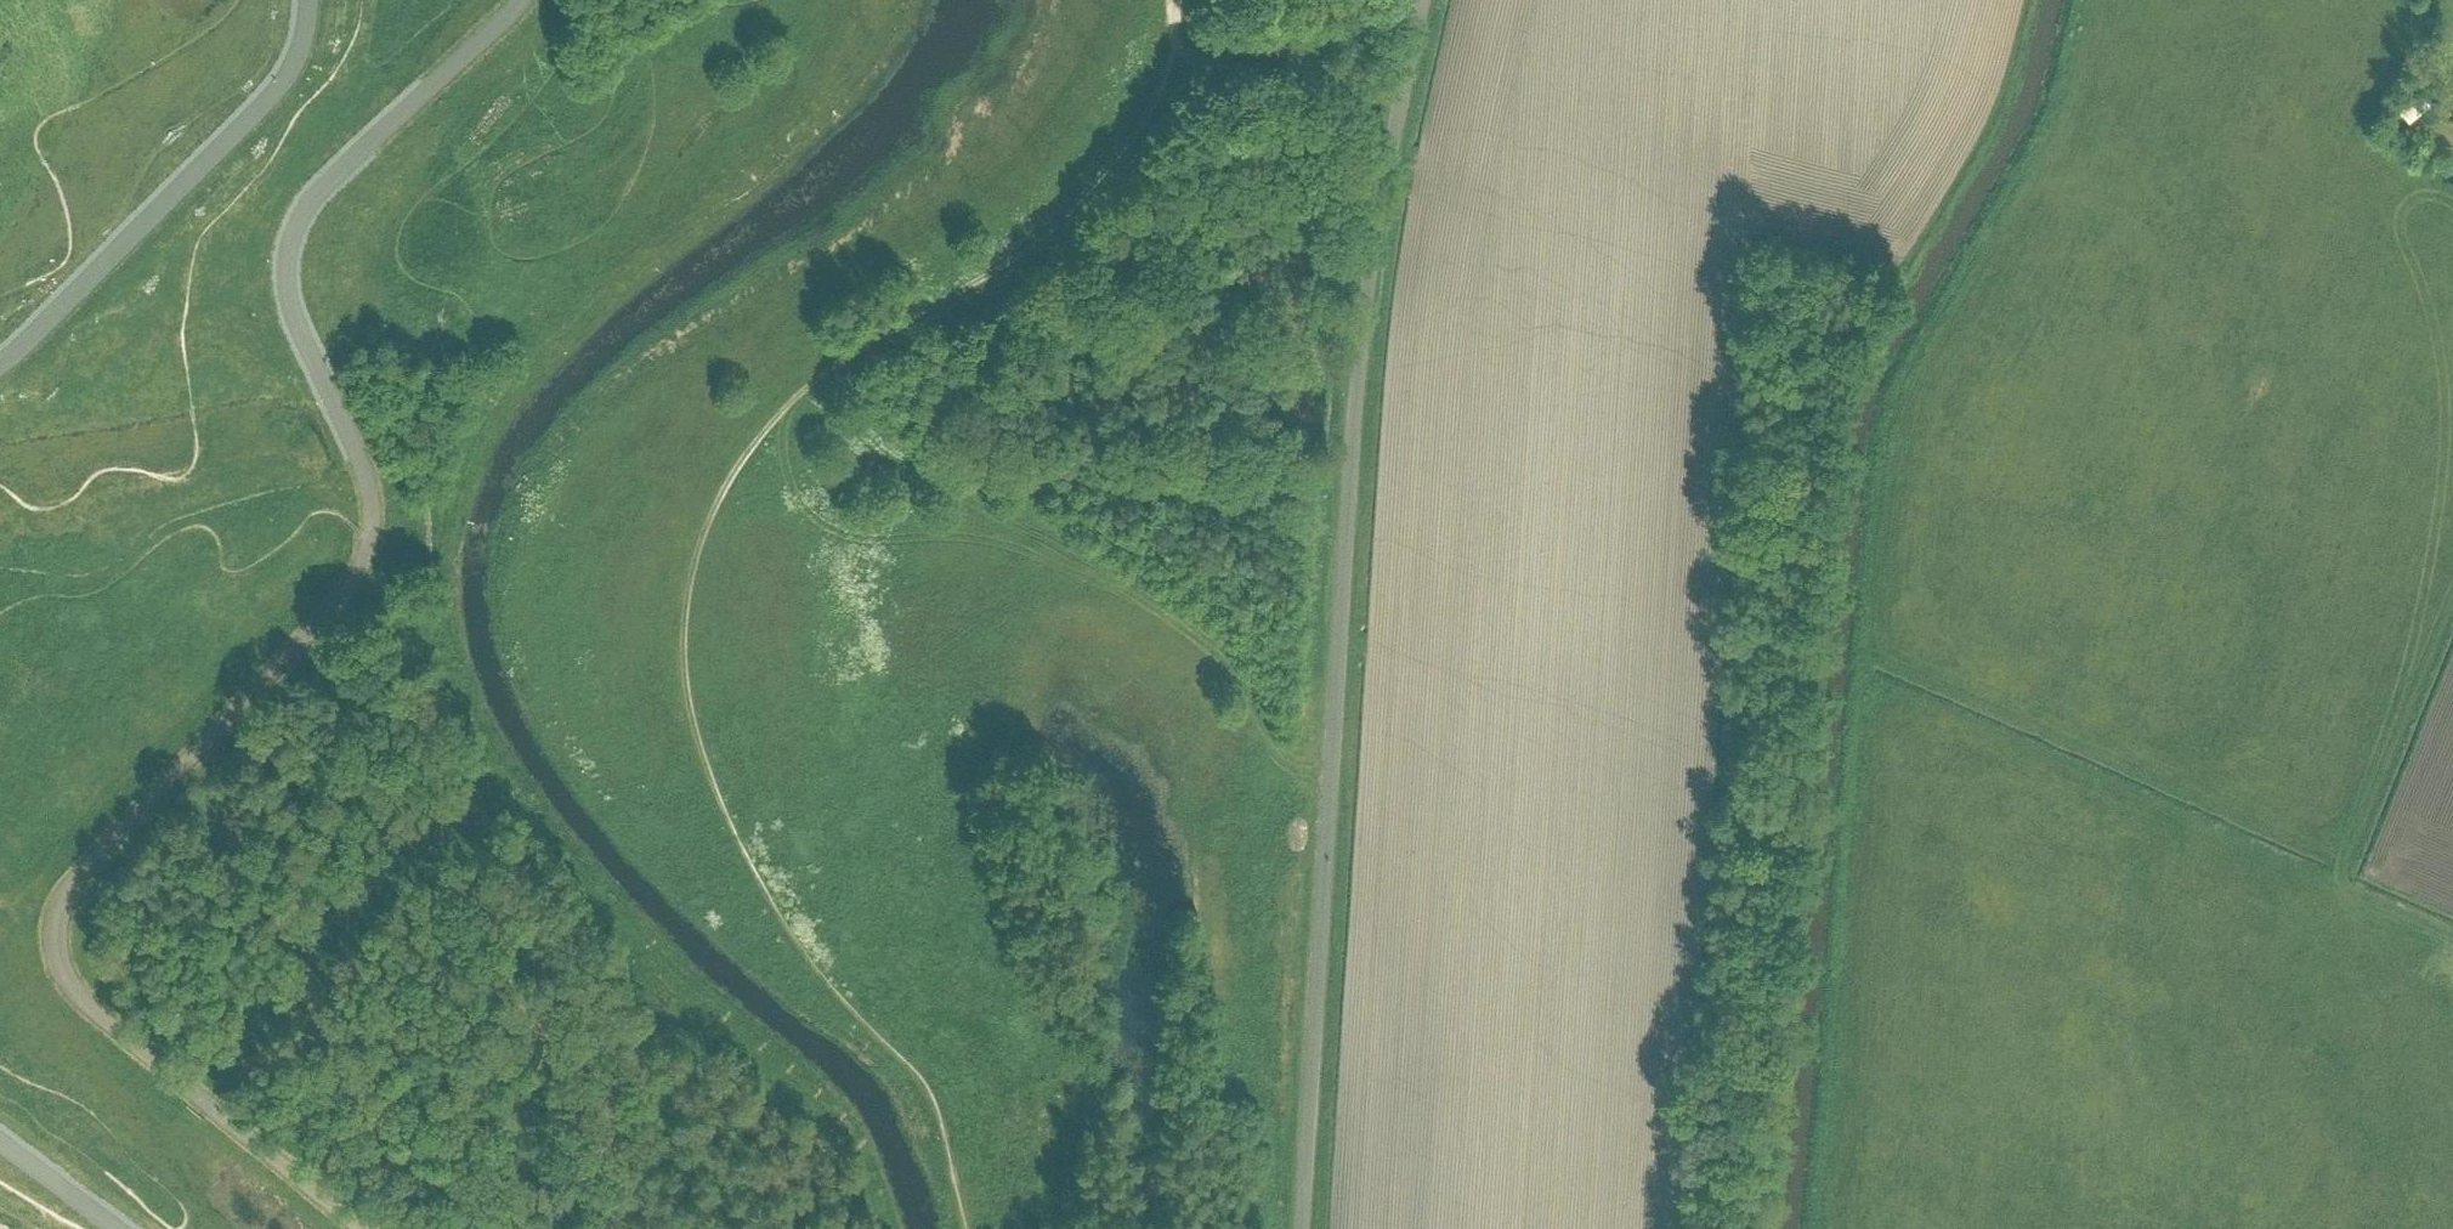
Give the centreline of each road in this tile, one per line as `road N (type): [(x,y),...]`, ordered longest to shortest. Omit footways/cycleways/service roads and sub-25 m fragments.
road 1 (unclassified): [(1304,1228),(1353,462),(1379,212),(1425,0)]
road 2 (track): [(1175,42),(1196,57),(1262,57),(1413,0)]

